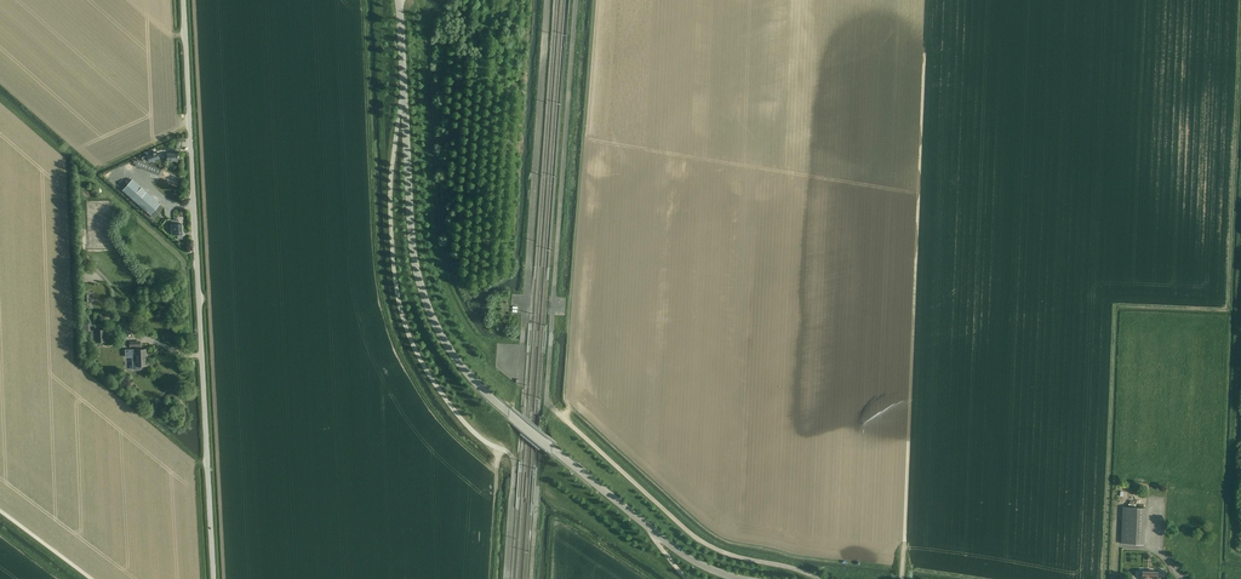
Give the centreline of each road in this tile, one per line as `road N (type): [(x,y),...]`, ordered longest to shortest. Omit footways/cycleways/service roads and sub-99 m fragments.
road 1 (tertiary): [(741,578),(691,559),(649,528),(488,395),(449,347),(427,305),(412,244),(399,0)]
road 2 (unclassified): [(213,578),(184,0)]
road 3 (track): [(902,578),(924,53)]
road 4 (track): [(1240,236),(1229,547),(1240,559)]

